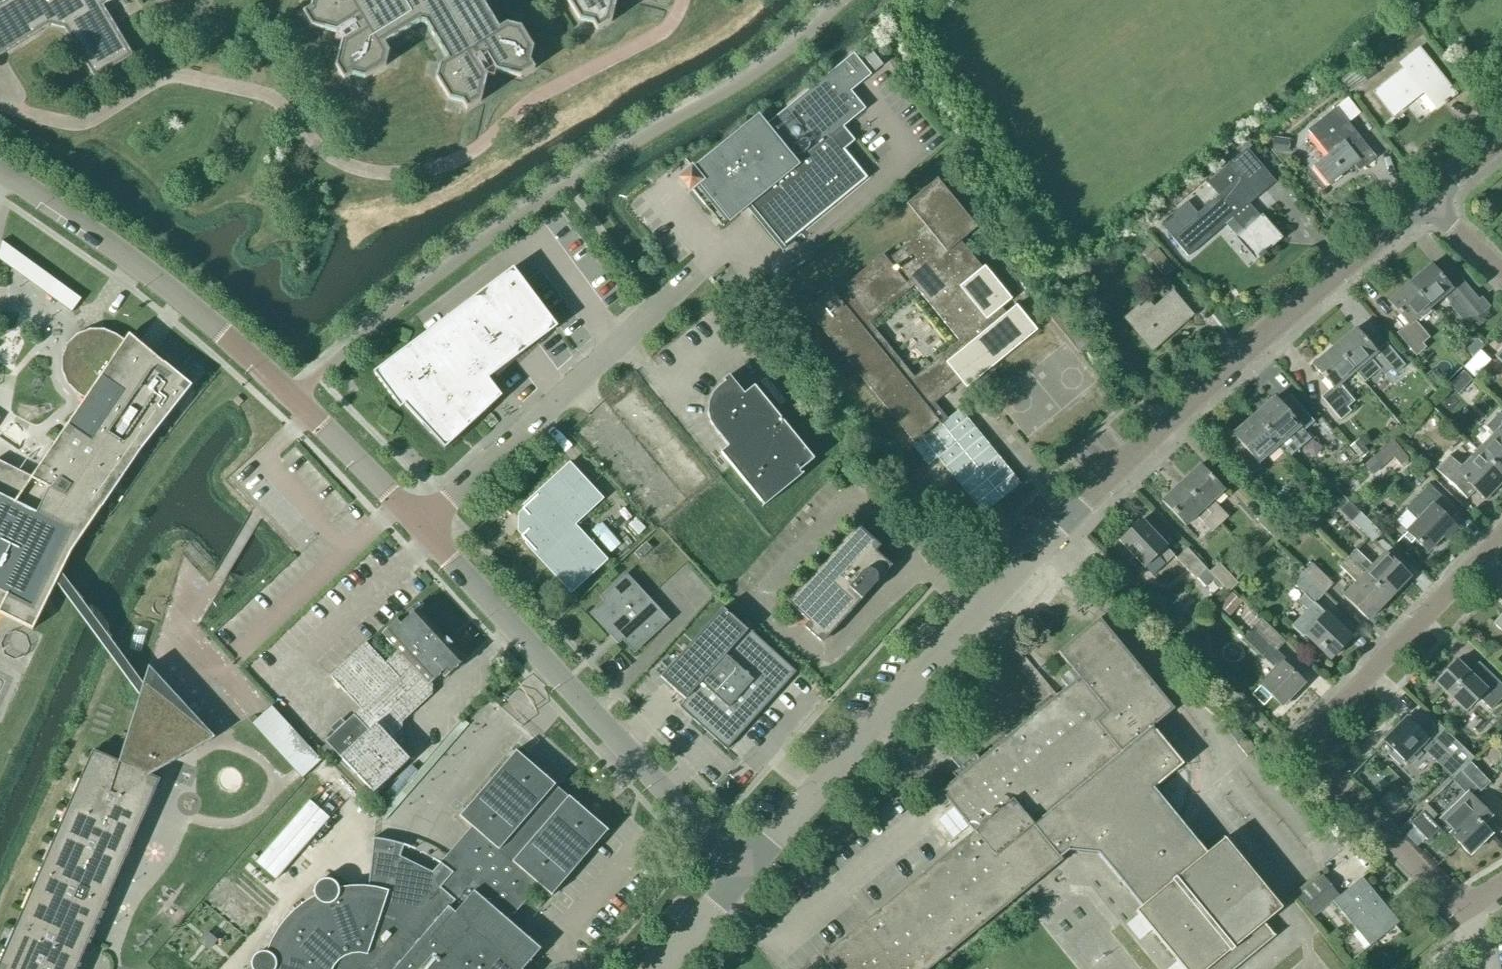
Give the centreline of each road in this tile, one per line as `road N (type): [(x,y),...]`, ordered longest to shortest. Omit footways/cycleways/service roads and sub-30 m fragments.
road 1 (unclassified): [(743,871),(1066,522),(1423,200)]
road 2 (unclassified): [(421,526),(294,397),(164,285),(0,171)]
road 3 (residential): [(1457,912),(1308,748),(1501,528)]
road 4 (unclassified): [(743,871),(421,526)]
road 5 (residential): [(421,526),(692,276)]
road 6 (unclassified): [(660,968),(743,871)]

